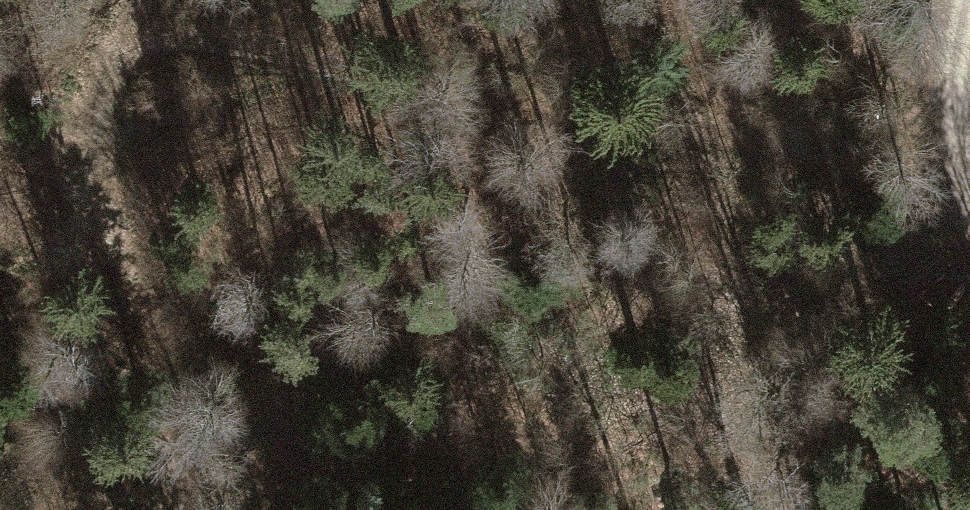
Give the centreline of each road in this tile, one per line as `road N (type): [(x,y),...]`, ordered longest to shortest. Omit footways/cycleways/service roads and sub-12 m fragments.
road 1 (track): [(127,45),(204,45),(817,154)]
road 2 (track): [(175,509),(159,331),(106,163),(112,83),(145,0)]
road 3 (track): [(968,0),(947,113),(953,176),(969,214)]
road 4 (track): [(953,176),(817,154)]

